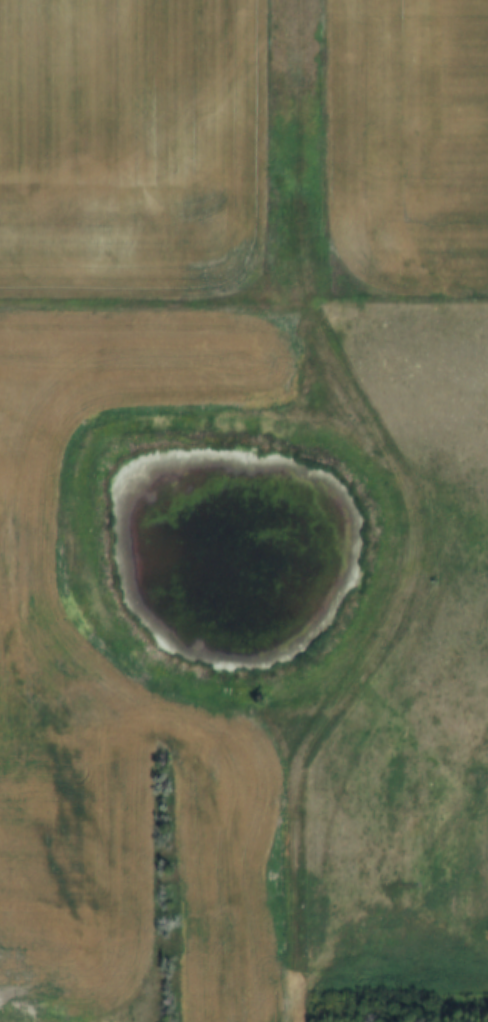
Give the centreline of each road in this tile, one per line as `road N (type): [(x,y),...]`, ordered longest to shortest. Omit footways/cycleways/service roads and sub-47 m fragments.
road 1 (track): [(290,317),(318,340),(389,463),(410,532),(408,573),(390,629),(297,771),(292,1021)]
road 2 (track): [(291,998),(330,951),(382,781),(408,733),(444,671),(487,638)]
road 3 (track): [(290,317),(292,0)]
road 4 (track): [(290,317),(0,310)]

